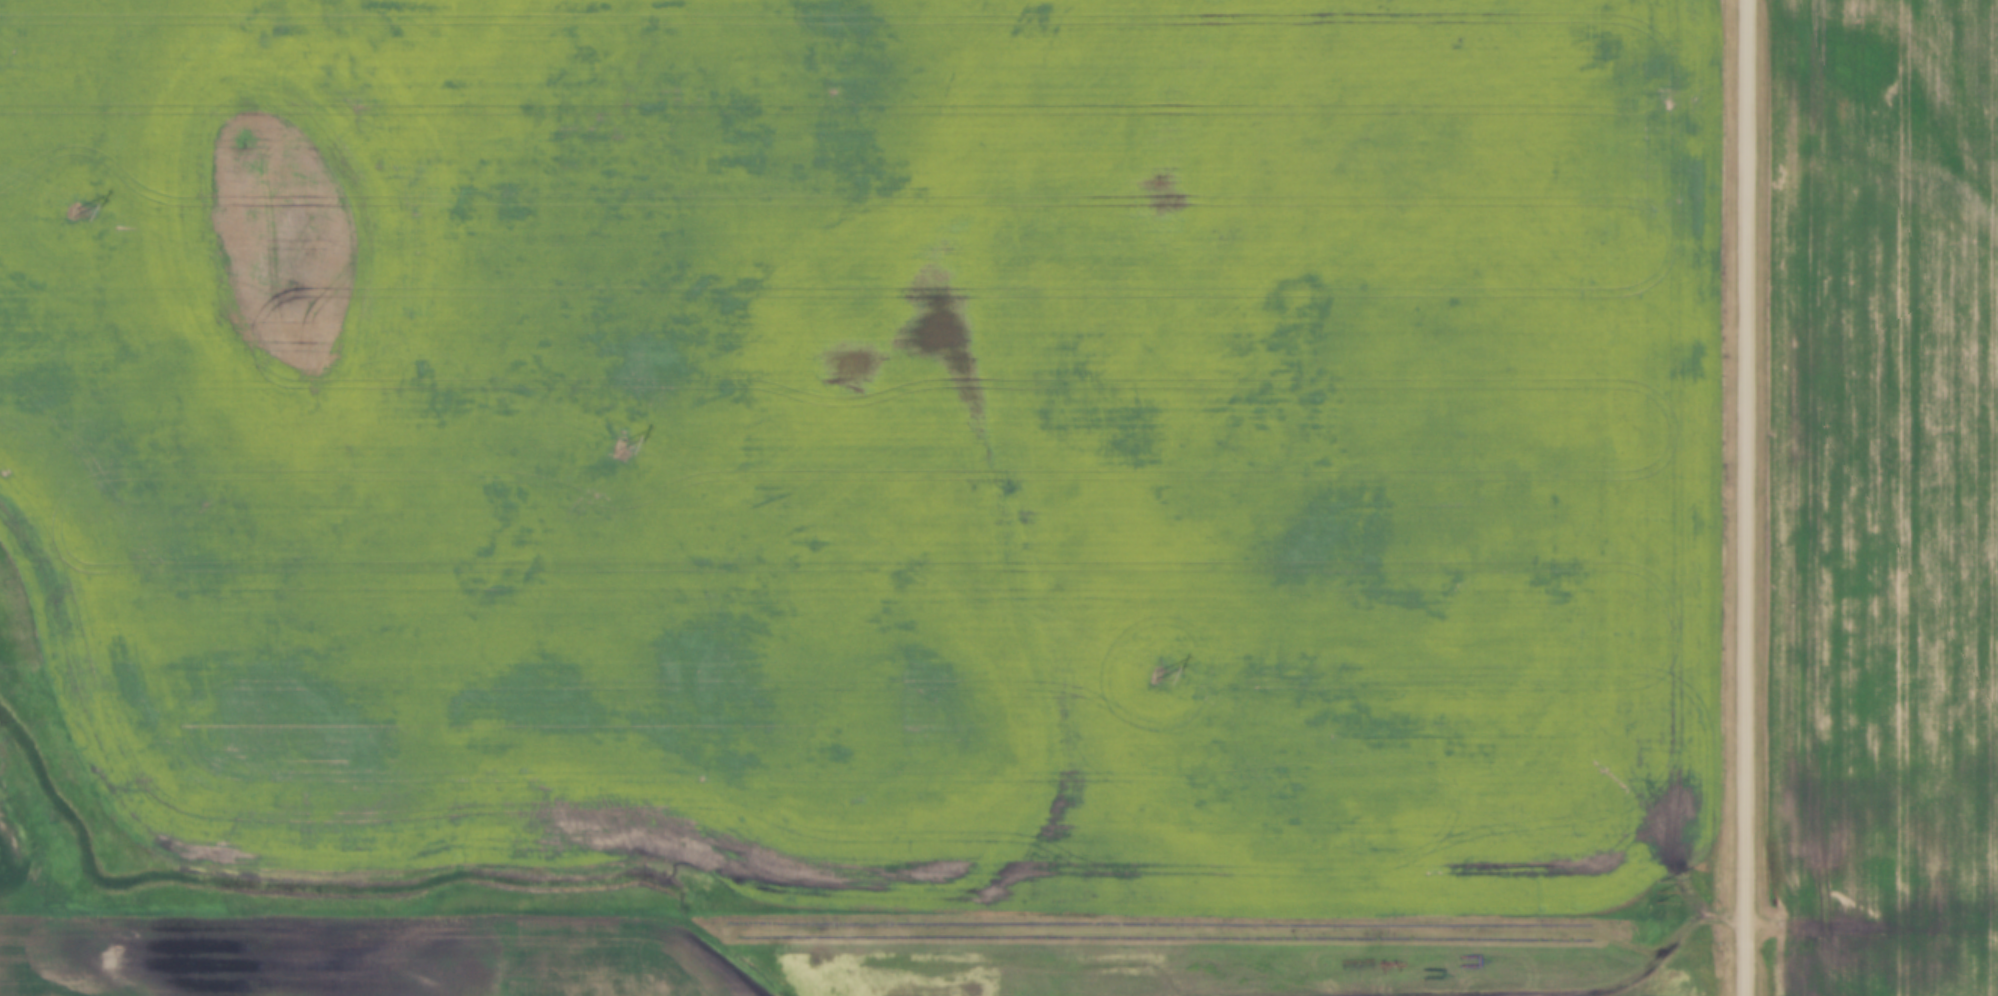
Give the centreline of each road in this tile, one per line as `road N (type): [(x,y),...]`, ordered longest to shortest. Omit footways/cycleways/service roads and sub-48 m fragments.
road 1 (residential): [(1743,995),(1743,0)]

